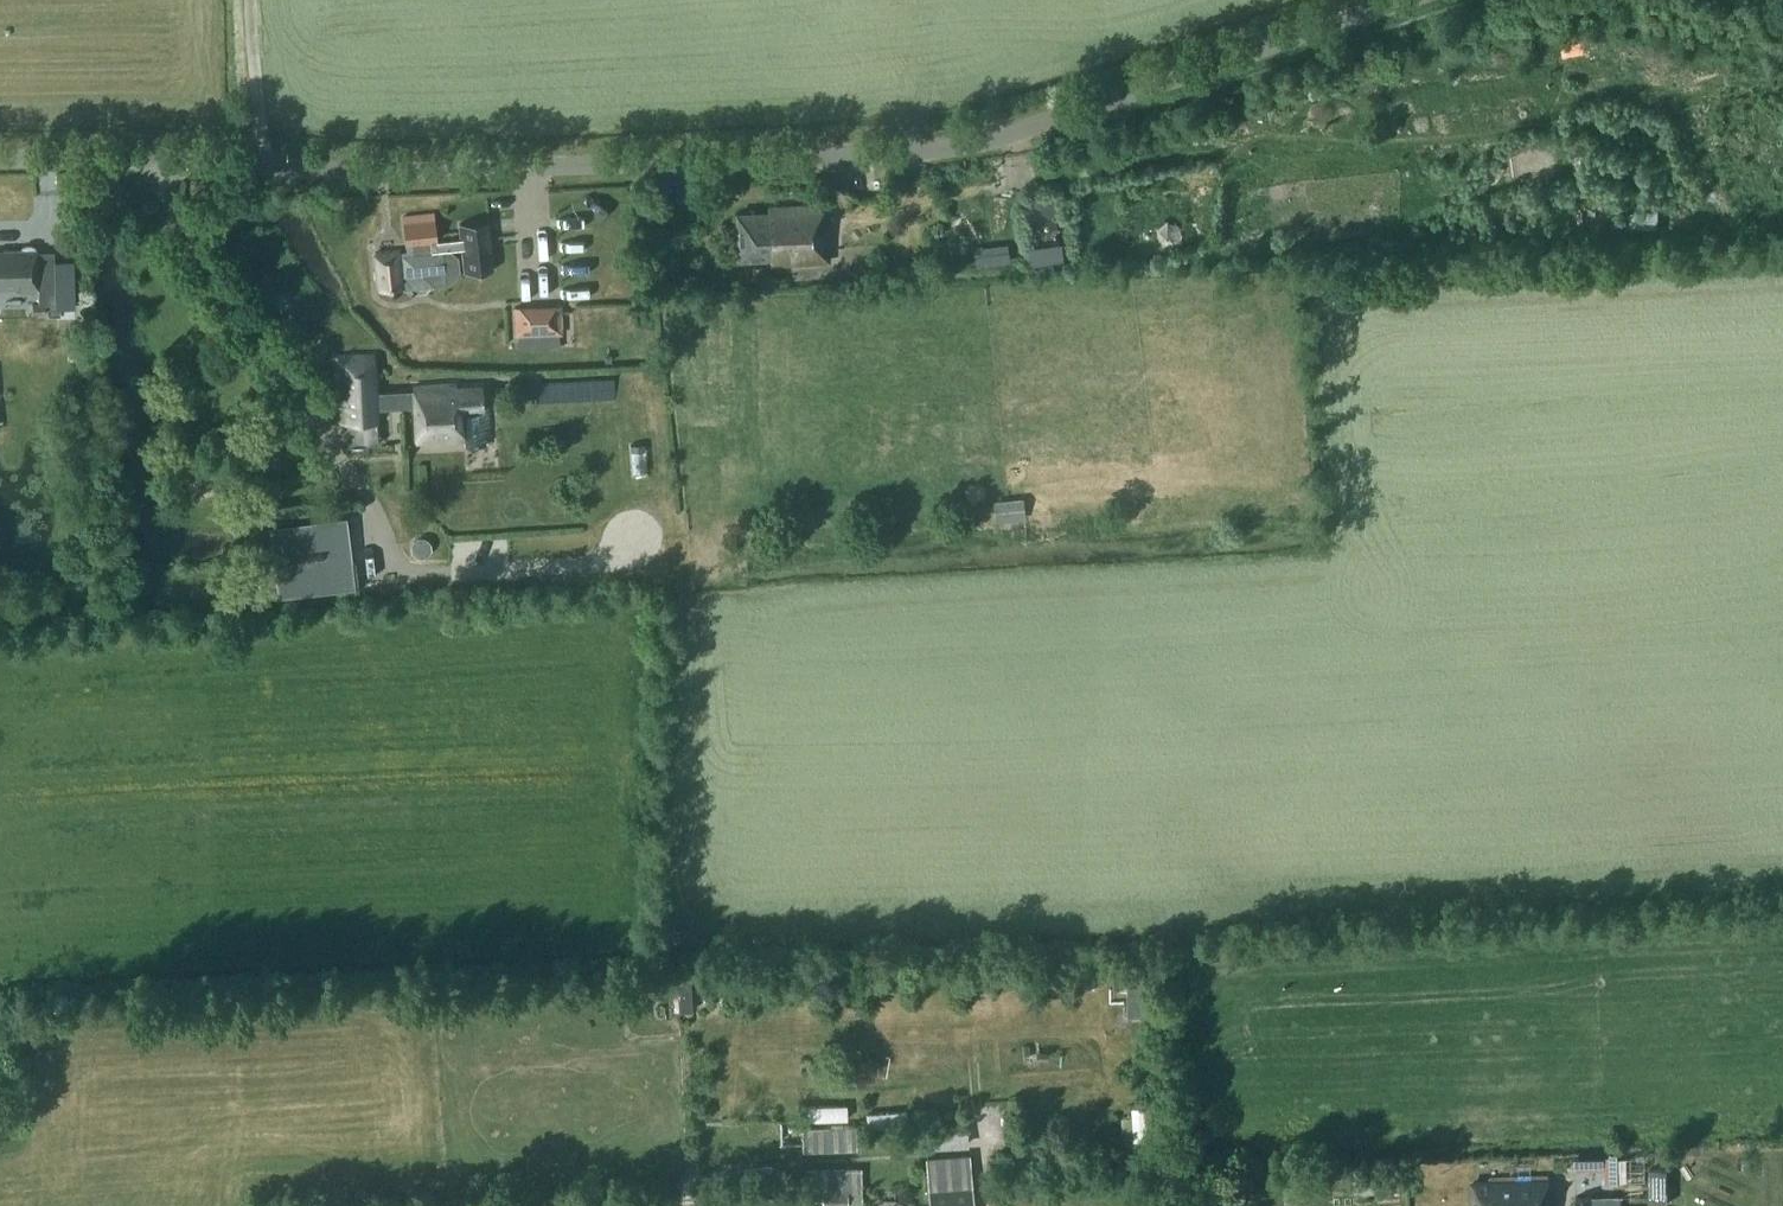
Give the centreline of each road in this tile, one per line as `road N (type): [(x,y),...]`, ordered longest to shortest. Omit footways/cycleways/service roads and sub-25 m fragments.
road 1 (tertiary): [(0,159),(262,161),(398,171),(973,145),(1405,0)]

